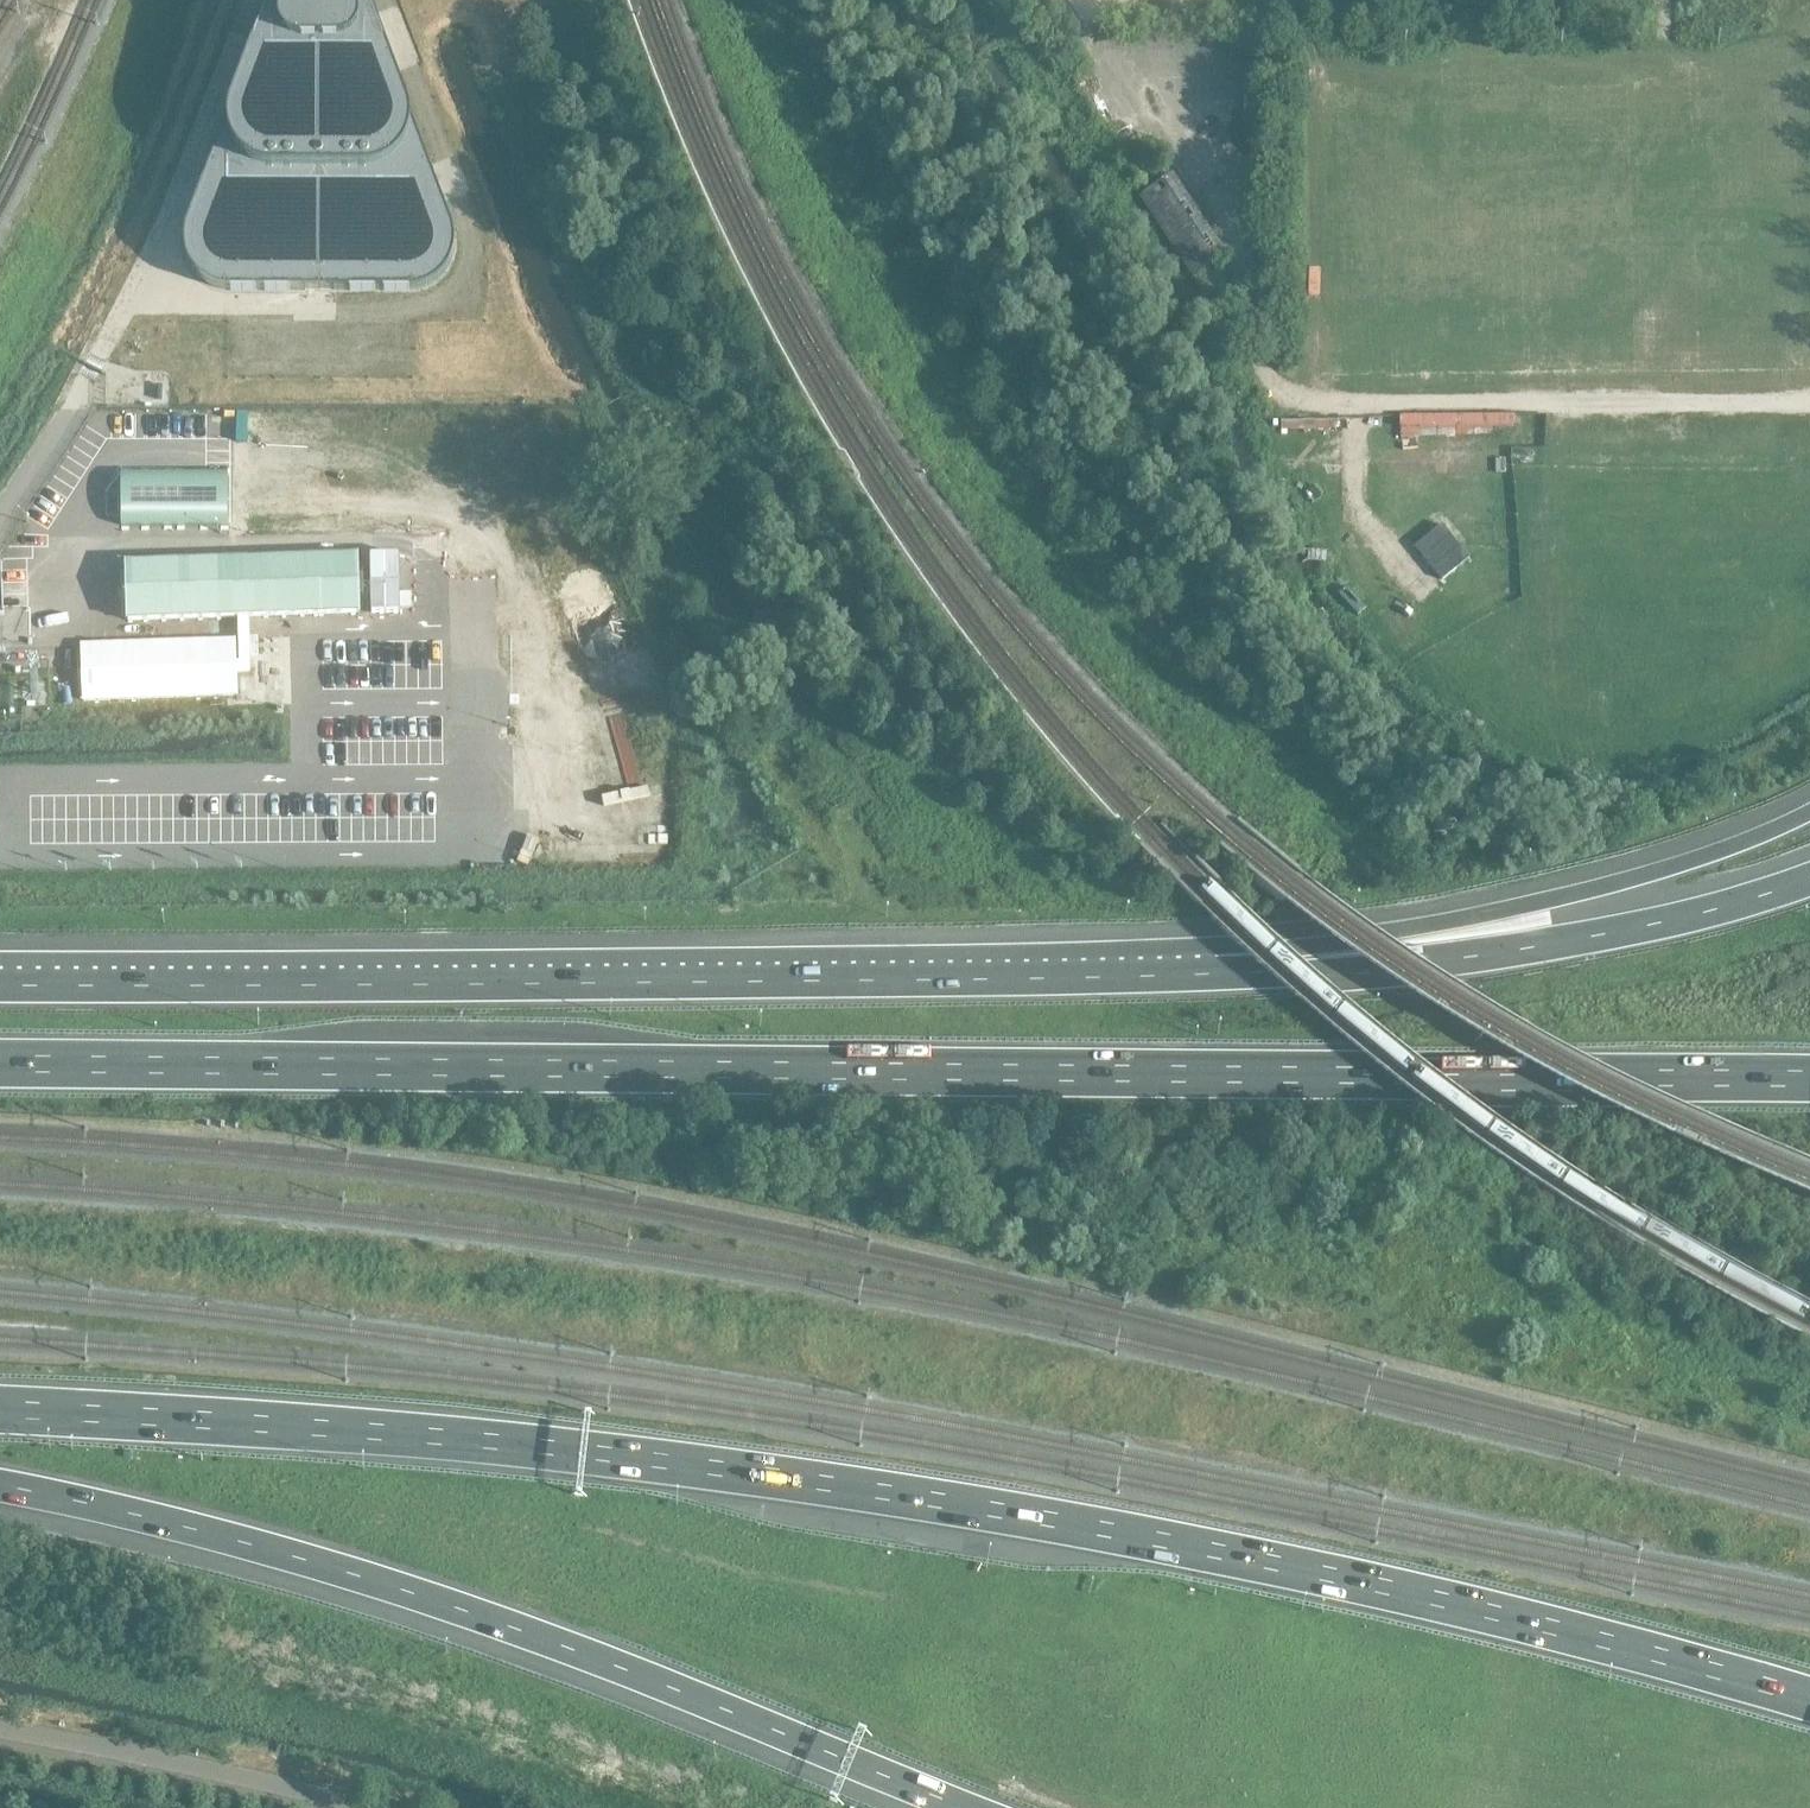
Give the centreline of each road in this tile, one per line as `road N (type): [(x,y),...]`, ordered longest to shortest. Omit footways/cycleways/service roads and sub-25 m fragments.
road 1 (motorway): [(0,1410),(387,1434),(933,1502),(1385,1591),(1809,1700)]
road 2 (motorway): [(1615,1090),(1080,1108),(693,1108),(0,1080)]
road 3 (motorway): [(1213,975),(0,986)]
road 4 (motorway): [(0,1484),(222,1536),(460,1610),(964,1807)]
road 5 (motorway): [(1809,812),(1743,845),(1659,871),(1213,975)]
road 6 (motorway): [(1809,878),(1633,931),(1504,953),(1213,975)]
road 7 (unclassified): [(365,1807),(0,1728)]
road 8 (motorway): [(1809,1045),(1615,1090)]
road 9 (motorway): [(1809,1081),(1615,1090)]

